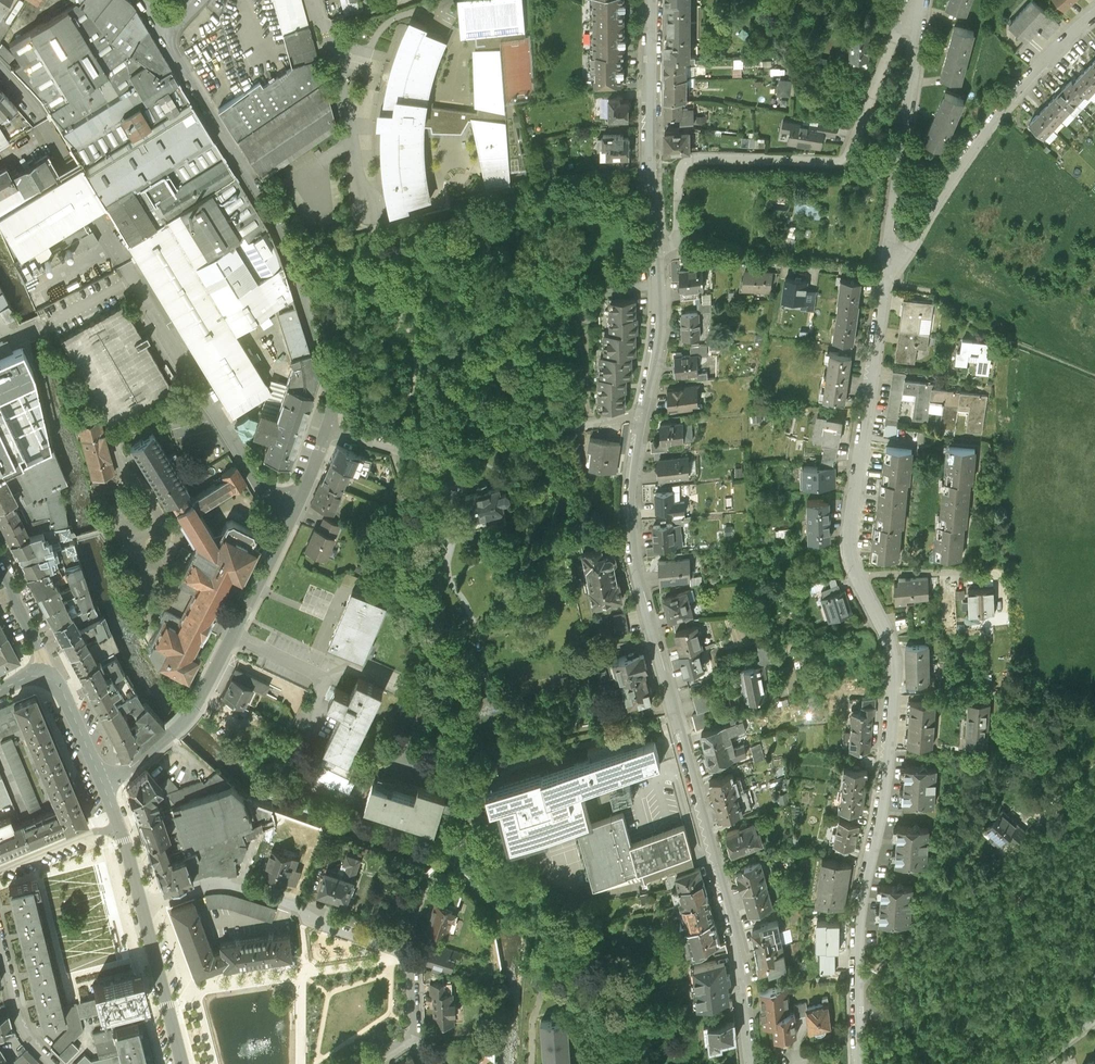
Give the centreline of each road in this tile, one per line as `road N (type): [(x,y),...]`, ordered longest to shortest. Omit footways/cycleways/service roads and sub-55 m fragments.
road 1 (residential): [(887,260),(850,530),(855,573),(893,660),(879,816),(856,937),(858,1063)]
road 2 (residential): [(751,1063),(739,945),(634,552),(630,487),(643,411)]
road 3 (unclassified): [(167,33),(274,218),(328,376),(324,422)]
road 4 (unclassified): [(918,0),(868,133),(851,157),(823,166),(694,158),(681,169),(679,204),(654,214)]
road 5 (residential): [(283,538),(274,511),(98,219)]
road 6 (unclassified): [(324,422),(434,451),(643,411)]
road 7 (residential): [(1094,10),(1000,113),(887,260)]
road 8 (unclassified): [(283,538),(162,745),(104,787)]
road 9 (residential): [(404,950),(231,884),(144,911)]
road 10 (residential): [(926,0),(887,260)]
road 11 (track): [(980,1063),(1031,978),(1075,872),(1094,850)]
road 12 (residential): [(654,214),(651,0)]
road 13 (residential): [(643,411),(662,299),(654,214)]
road 14 (tertiary): [(144,911),(182,1063)]
road 15 (tertiary): [(49,665),(104,787)]
road 16 (residential): [(0,946),(17,1017),(56,1063)]
road 17 (residential): [(0,869),(94,832),(125,838)]
road 18 (unclassified): [(324,422),(283,538)]

